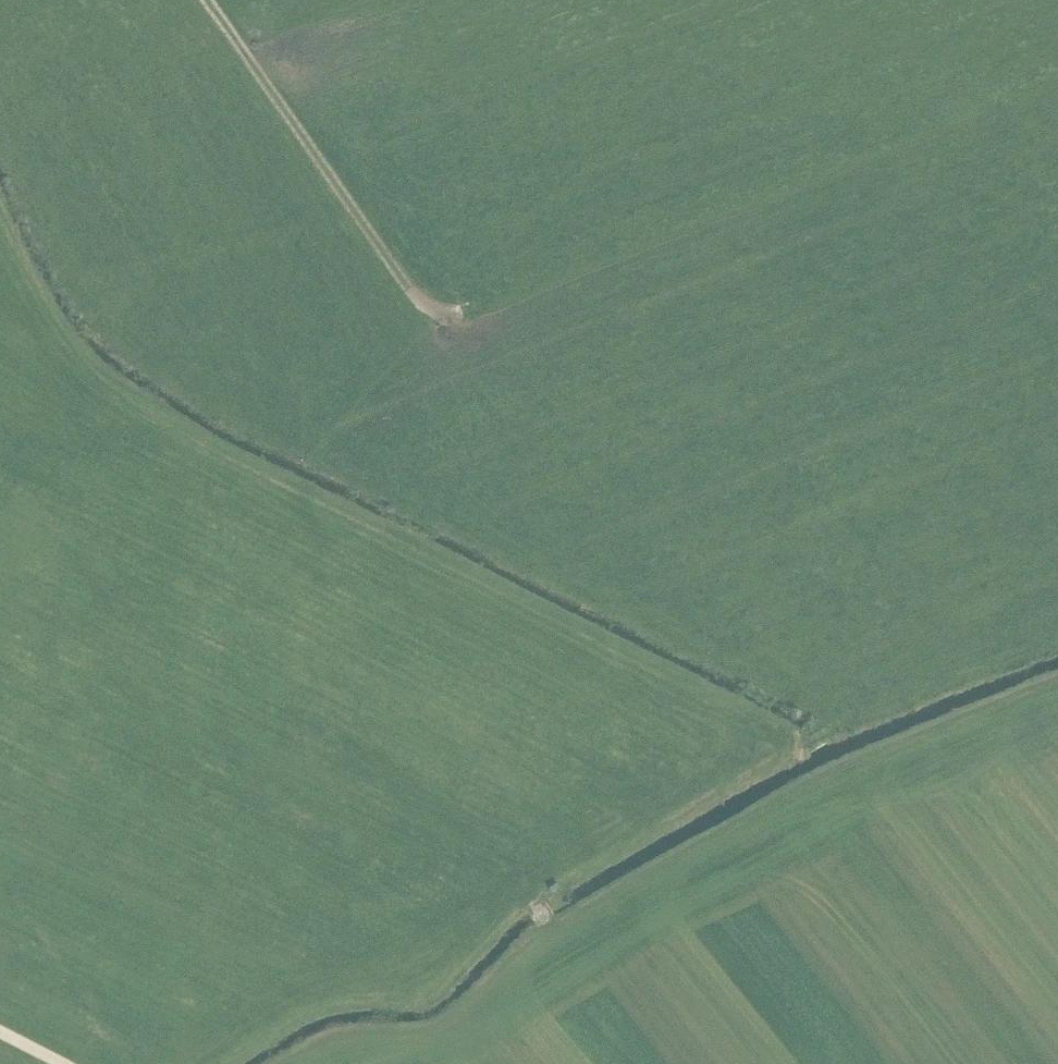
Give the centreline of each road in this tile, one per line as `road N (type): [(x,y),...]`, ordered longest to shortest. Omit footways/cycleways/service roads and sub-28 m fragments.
road 1 (track): [(208,0),(410,291),(425,309),(457,314)]

